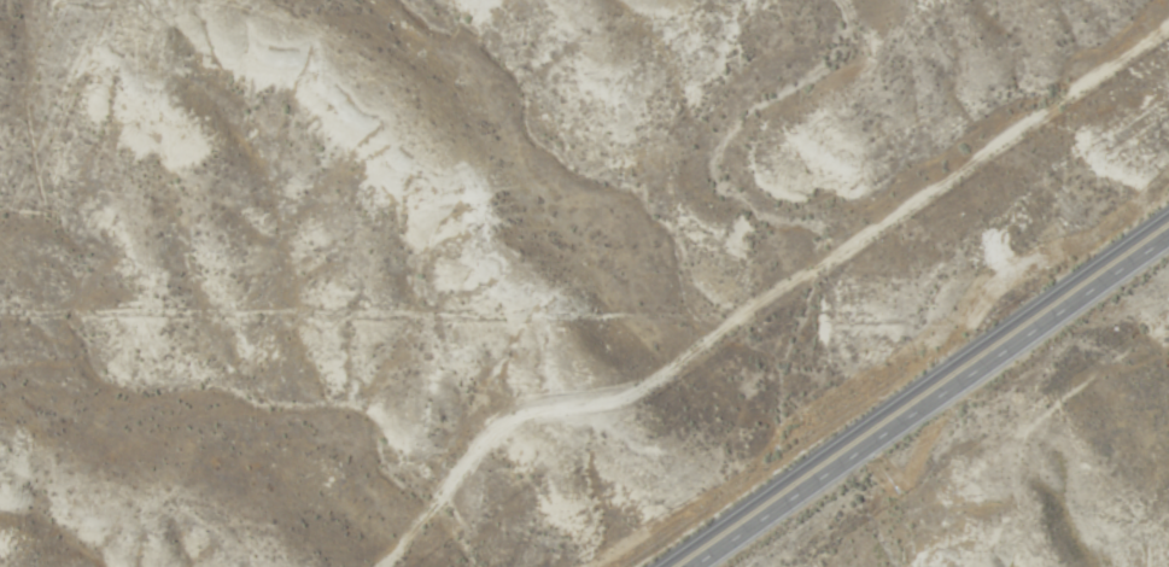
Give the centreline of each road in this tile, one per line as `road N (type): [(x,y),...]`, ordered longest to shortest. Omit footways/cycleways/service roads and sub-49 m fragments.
road 1 (primary): [(679,566),(1168,230)]

